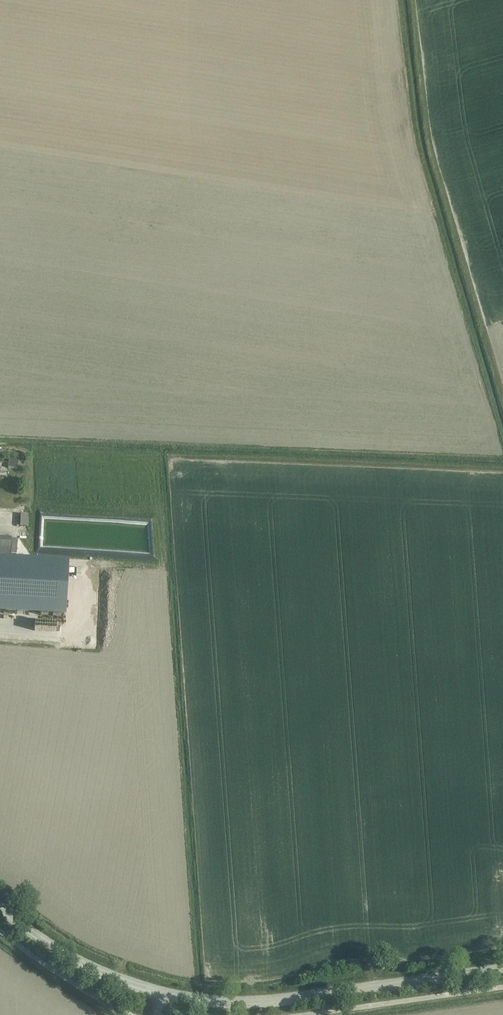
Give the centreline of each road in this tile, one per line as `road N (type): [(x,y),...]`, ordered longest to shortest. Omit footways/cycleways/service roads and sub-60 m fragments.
road 1 (tertiary): [(0,908),(91,968),(188,996),(285,1001),(502,969)]

